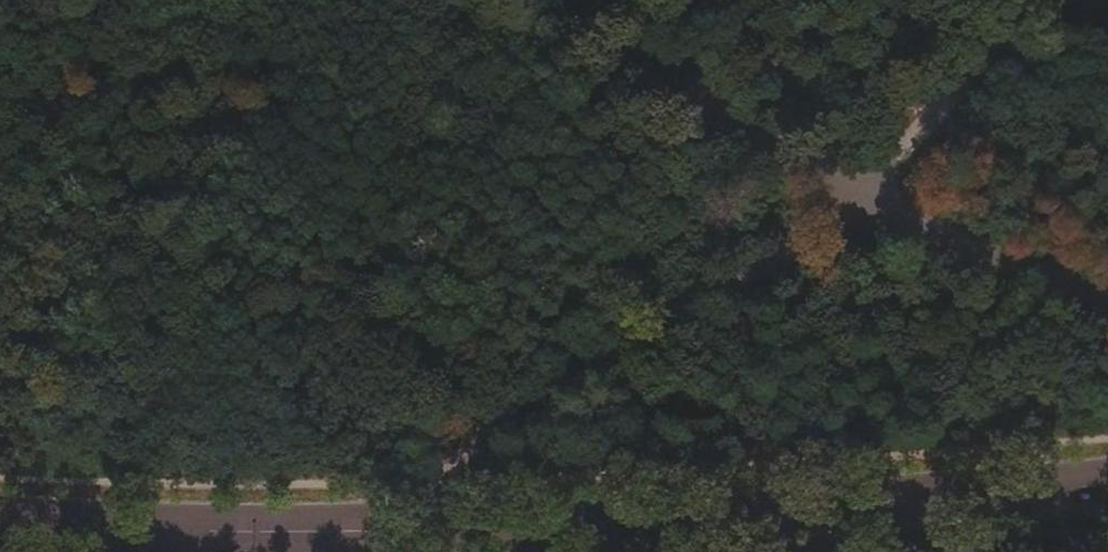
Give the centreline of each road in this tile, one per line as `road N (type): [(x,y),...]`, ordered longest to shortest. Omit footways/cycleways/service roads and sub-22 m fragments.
road 1 (secondary): [(1107,479),(822,506),(391,527),(0,520)]
road 2 (track): [(376,551),(421,483),(537,388),(596,348),(807,246),(1058,0)]

